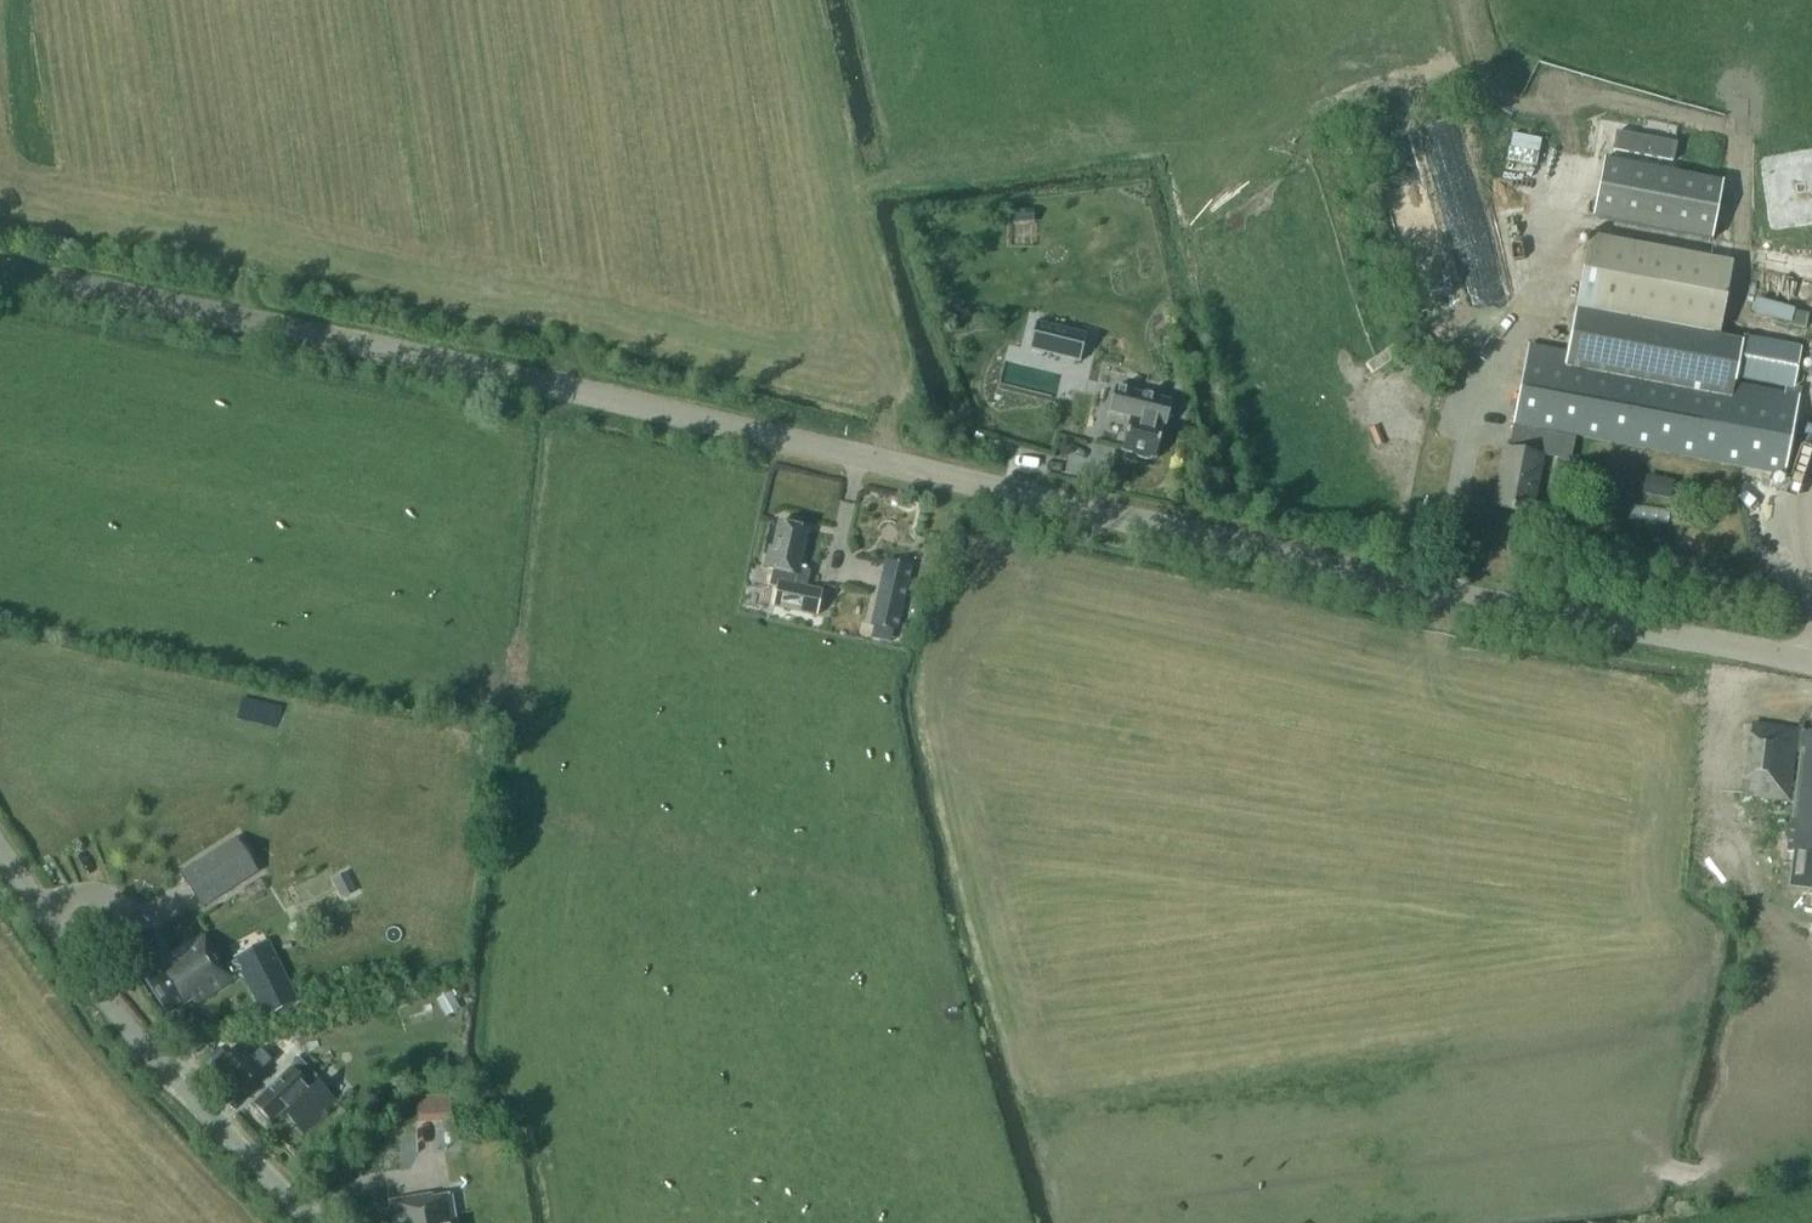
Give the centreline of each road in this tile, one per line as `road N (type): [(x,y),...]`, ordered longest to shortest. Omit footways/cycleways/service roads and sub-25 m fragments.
road 1 (tertiary): [(1811,663),(1293,560),(722,425),(0,268)]
road 2 (tertiary): [(310,1222),(143,1047),(0,854)]

